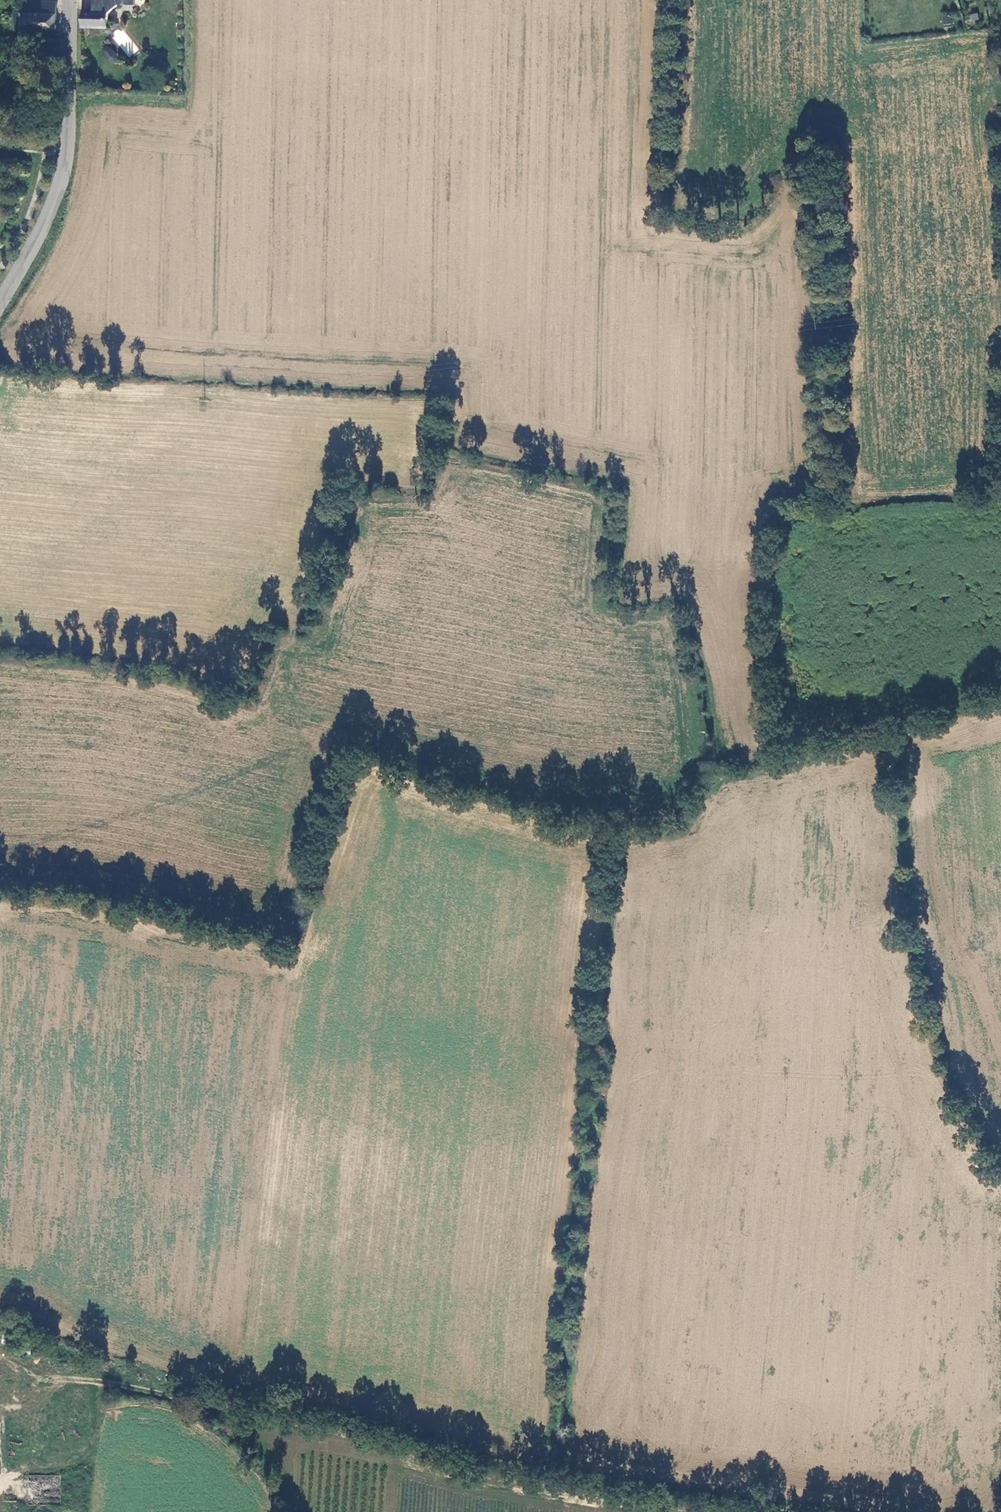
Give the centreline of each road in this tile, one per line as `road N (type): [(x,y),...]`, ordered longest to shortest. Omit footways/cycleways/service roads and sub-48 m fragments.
road 1 (track): [(816,1511),(55,1379),(0,1355)]
road 2 (unclassified): [(71,0),(66,170),(0,310)]

